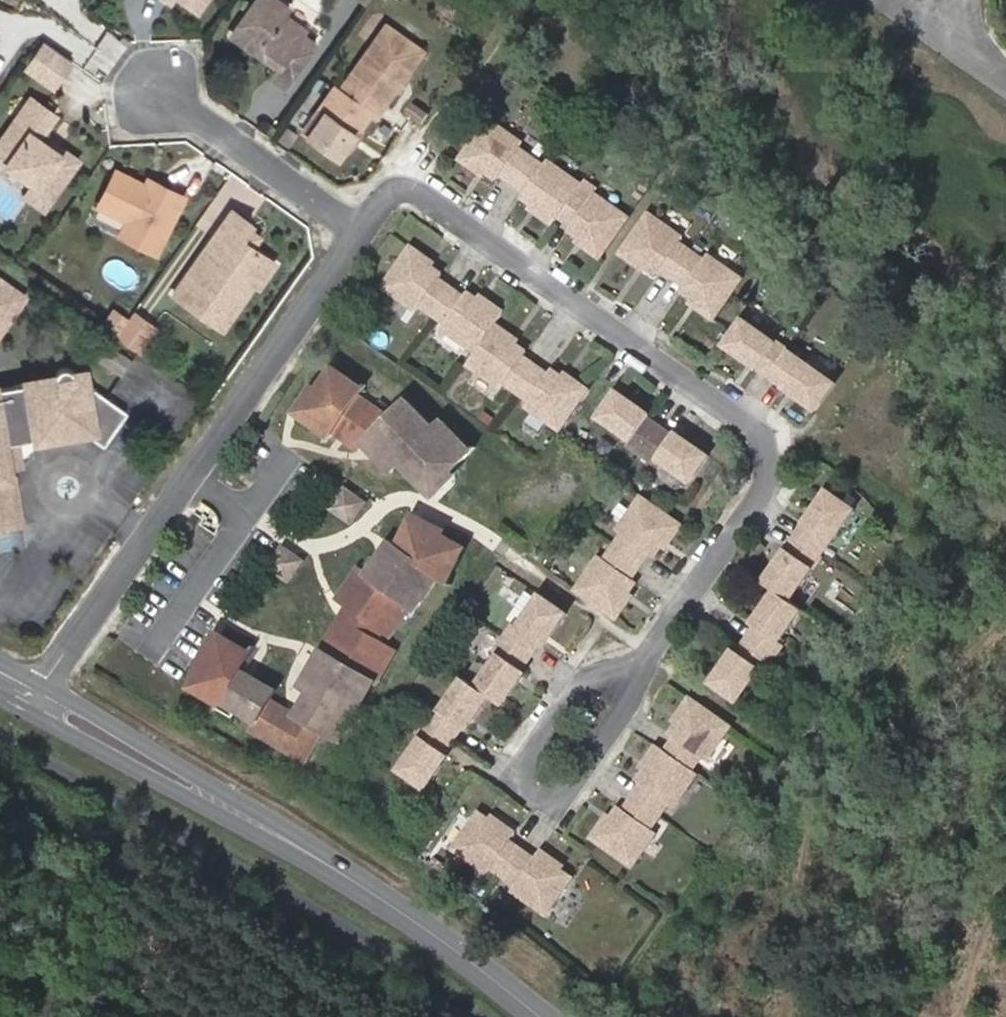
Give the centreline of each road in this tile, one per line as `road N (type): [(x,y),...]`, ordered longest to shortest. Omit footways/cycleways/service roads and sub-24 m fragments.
road 1 (residential): [(640,671),(786,469),(445,211),(363,240)]
road 2 (tertiary): [(39,695),(424,924),(534,1016)]
road 3 (residential): [(39,695),(363,240)]
road 4 (residential): [(640,671),(554,809),(514,778),(587,677)]
road 5 (residential): [(363,240),(159,99)]

